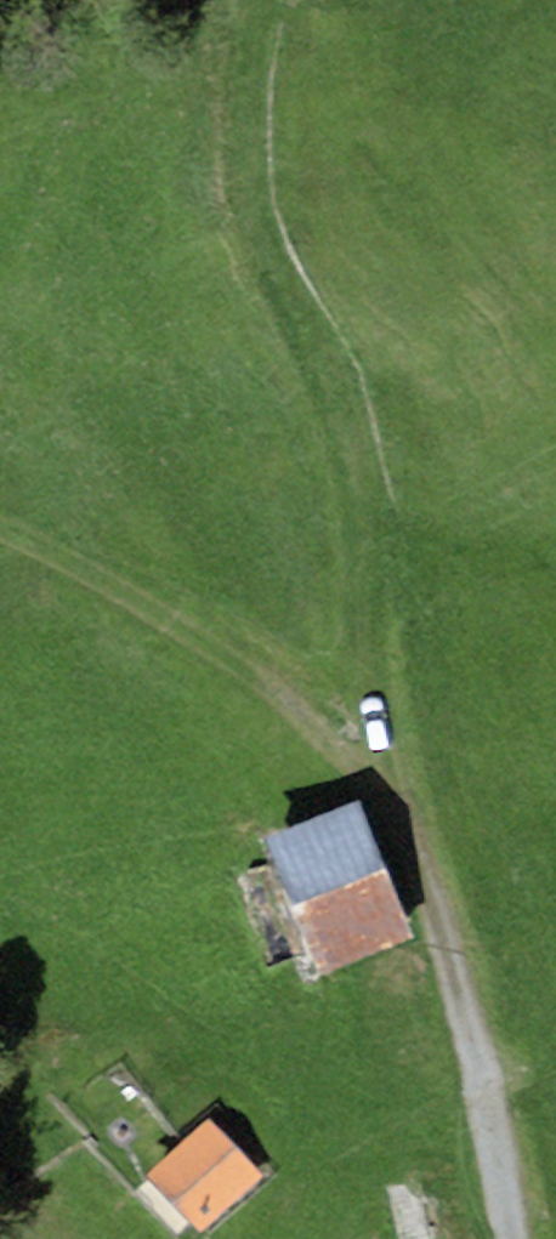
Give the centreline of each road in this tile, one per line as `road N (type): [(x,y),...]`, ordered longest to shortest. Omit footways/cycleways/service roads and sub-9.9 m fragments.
road 1 (track): [(267,0),(240,163),(258,237),(357,462),(387,785)]
road 2 (track): [(513,1238),(452,968),(387,785)]
road 3 (track): [(387,785),(217,650),(37,538),(0,525)]

